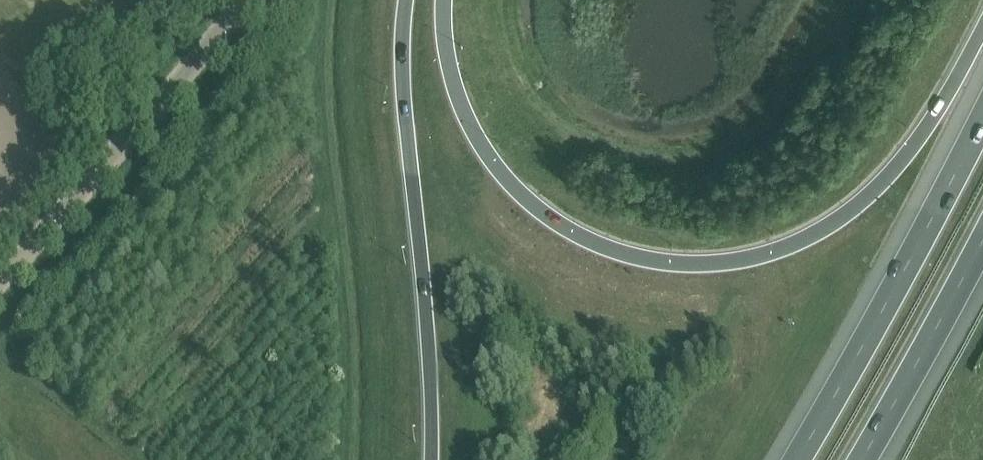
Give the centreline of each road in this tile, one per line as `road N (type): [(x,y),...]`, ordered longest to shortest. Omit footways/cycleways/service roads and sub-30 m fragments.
road 1 (motorway): [(982,27),(924,130),(852,208),(772,252),(675,263),(570,230),(513,184),(478,138),(457,89),(445,0)]
road 2 (motorway): [(406,0),(403,85),(431,459)]
road 3 (motorway): [(982,118),(797,459)]
road 4 (unclassified): [(0,279),(245,0)]
road 5 (motorway): [(861,459),(982,241)]

